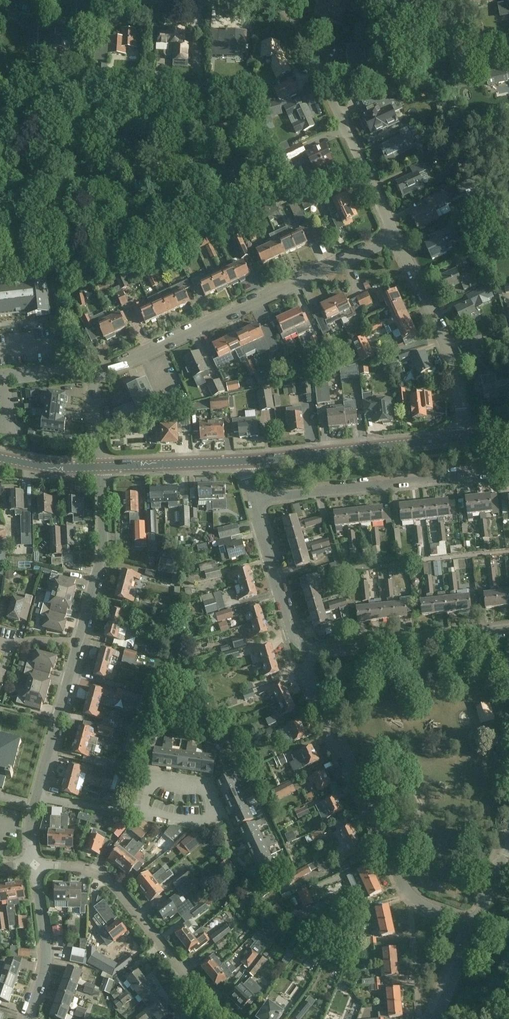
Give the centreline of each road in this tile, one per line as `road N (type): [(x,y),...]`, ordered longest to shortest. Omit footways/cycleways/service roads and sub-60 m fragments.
road 1 (residential): [(474,920),(418,900),(403,886),(307,675),(313,658),(329,648)]
road 2 (residential): [(96,376),(396,238)]
road 3 (residential): [(32,863),(100,875),(231,1018)]
road 4 (residential): [(396,238),(285,2)]
road 5 (residential): [(251,501),(508,475)]
road 6 (secondary): [(241,460),(465,439)]
road 7 (residential): [(465,439),(448,344),(396,238)]
road 8 (residential): [(329,648),(508,631)]
road 9 (residential): [(329,648),(311,648),(295,635),(251,501)]
road 10 (residential): [(78,640),(104,533),(101,467)]
road 11 (residential): [(33,799),(78,640)]
road 12 (residential): [(28,1018),(46,962),(32,863)]
road 13 (residential): [(146,815),(208,821),(205,784),(149,777)]
road 14 (secondary): [(101,467),(241,460)]
road 15 (residential): [(162,0),(285,2)]

